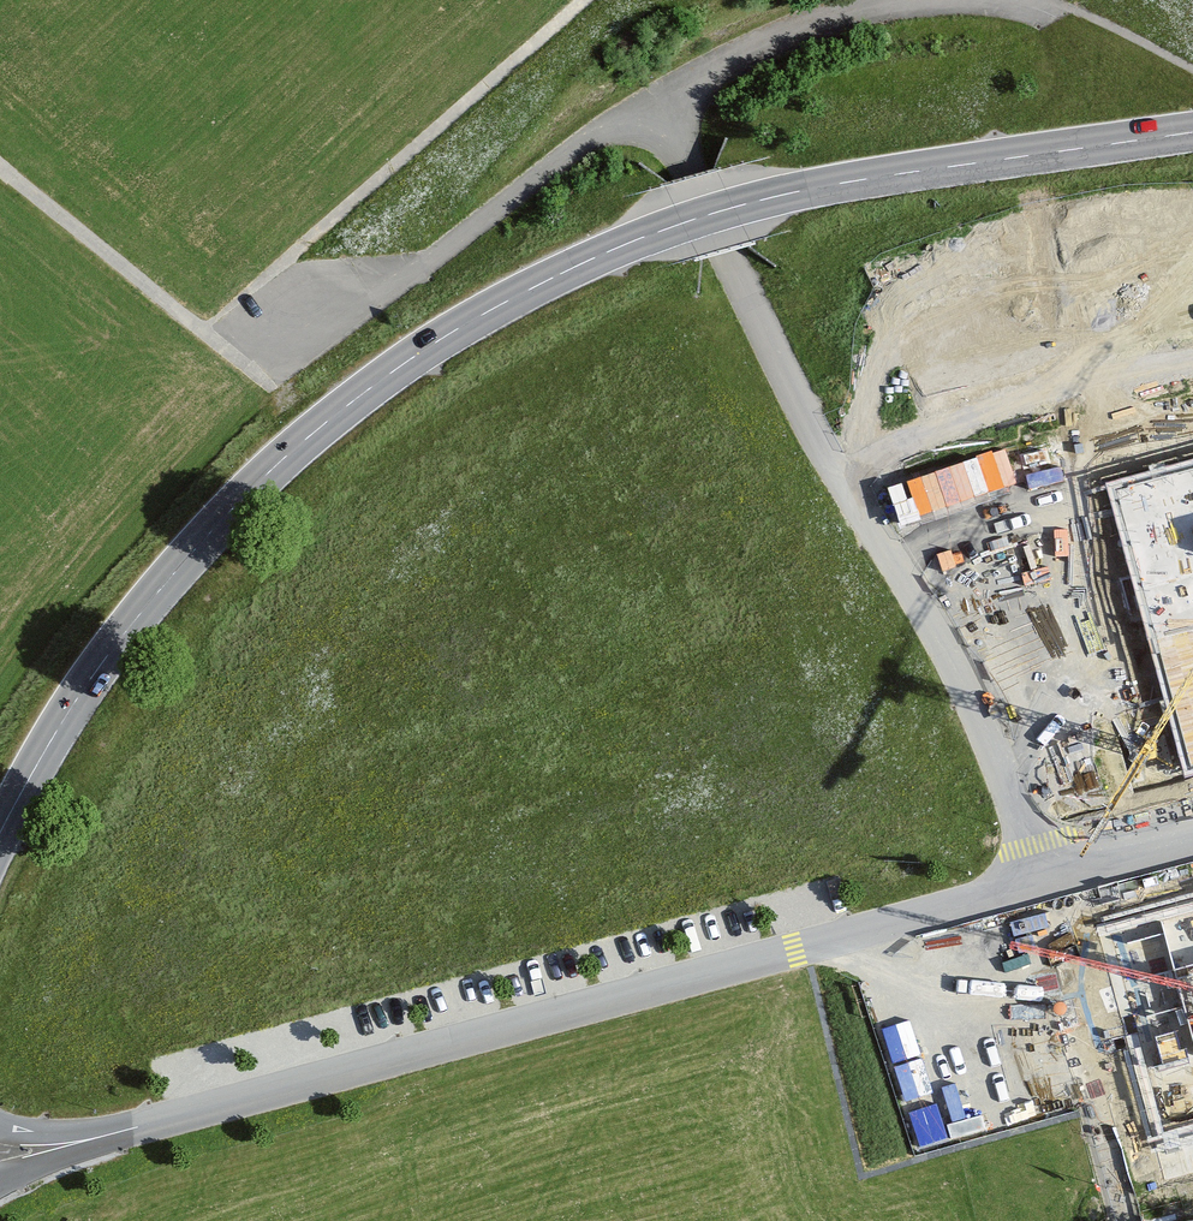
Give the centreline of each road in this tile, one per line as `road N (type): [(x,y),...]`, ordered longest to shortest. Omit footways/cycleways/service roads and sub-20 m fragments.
road 1 (primary): [(0,841),(66,722),(248,488),(348,402),(495,306),(724,209),(846,182),(1192,130)]
road 2 (unclassified): [(1038,881),(103,1135),(0,1153)]
road 3 (unclassified): [(1038,881),(1025,826),(963,674),(803,412),(655,99)]
road 4 (track): [(0,162),(204,330),(584,0)]
road 5 (unclassified): [(655,99),(590,137),(316,345),(250,290)]
road 6 (unclassified): [(655,99),(801,27),(912,0)]
road 7 (unclassified): [(1192,837),(1038,881)]

